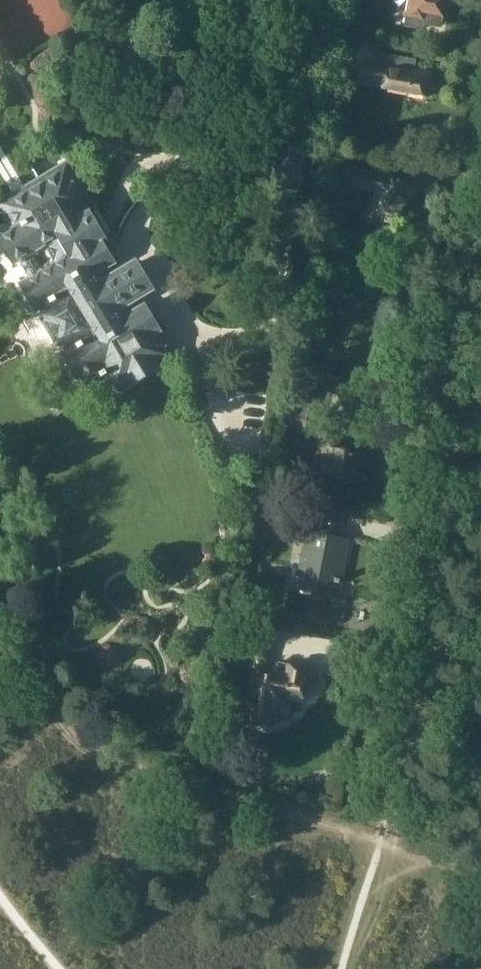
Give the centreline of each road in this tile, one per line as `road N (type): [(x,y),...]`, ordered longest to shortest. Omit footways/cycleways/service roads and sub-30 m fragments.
road 1 (residential): [(425,645),(480,323)]
road 2 (unclassified): [(387,819),(425,645)]

